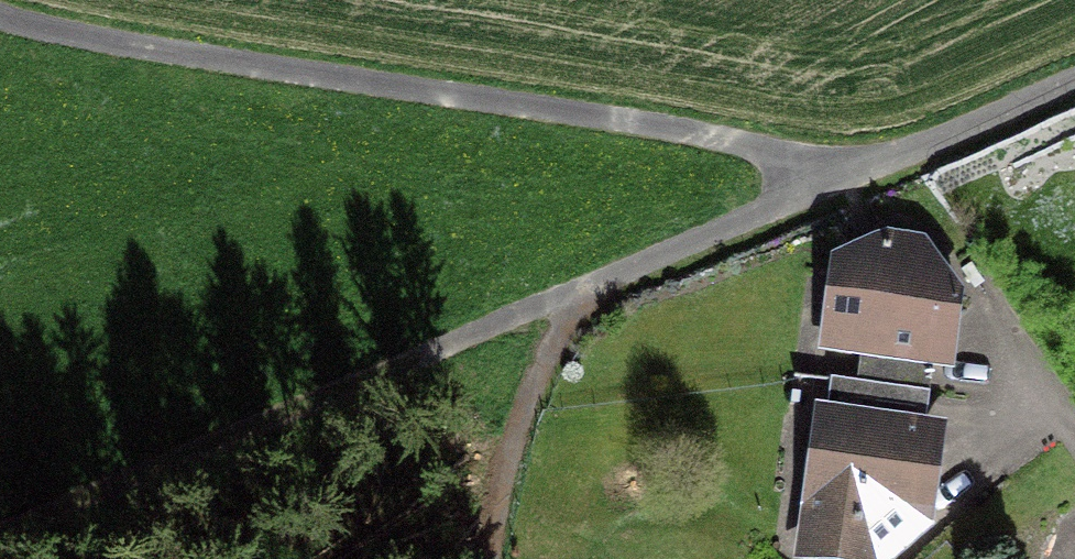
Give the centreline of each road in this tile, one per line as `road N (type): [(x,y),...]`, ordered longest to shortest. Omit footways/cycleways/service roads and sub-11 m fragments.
road 1 (track): [(0,17),(194,58),(674,130),(820,177)]
road 2 (track): [(574,294),(0,532)]
road 3 (track): [(574,294),(528,396),(498,506),(494,558)]
road 4 (track): [(820,177),(574,294)]

